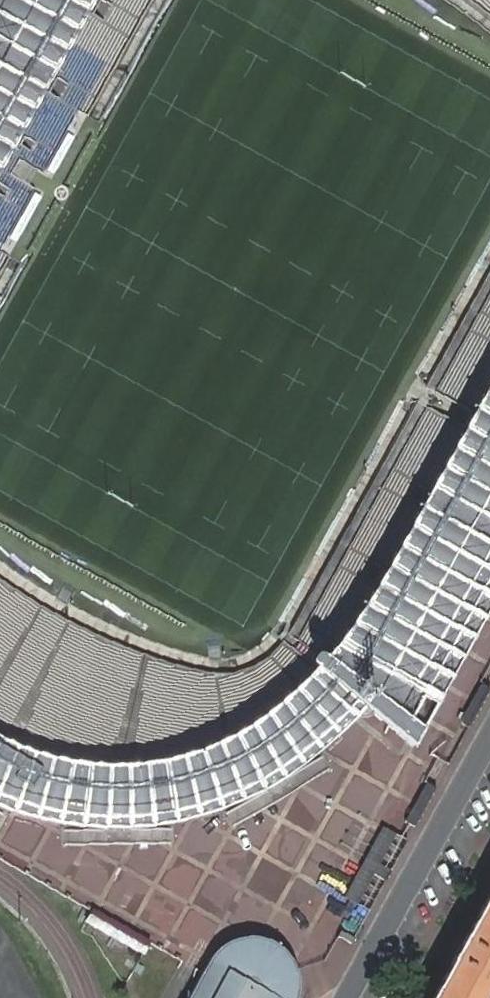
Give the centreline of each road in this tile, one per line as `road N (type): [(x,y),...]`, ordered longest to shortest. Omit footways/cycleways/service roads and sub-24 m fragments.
road 1 (residential): [(489,738),(346,997)]

